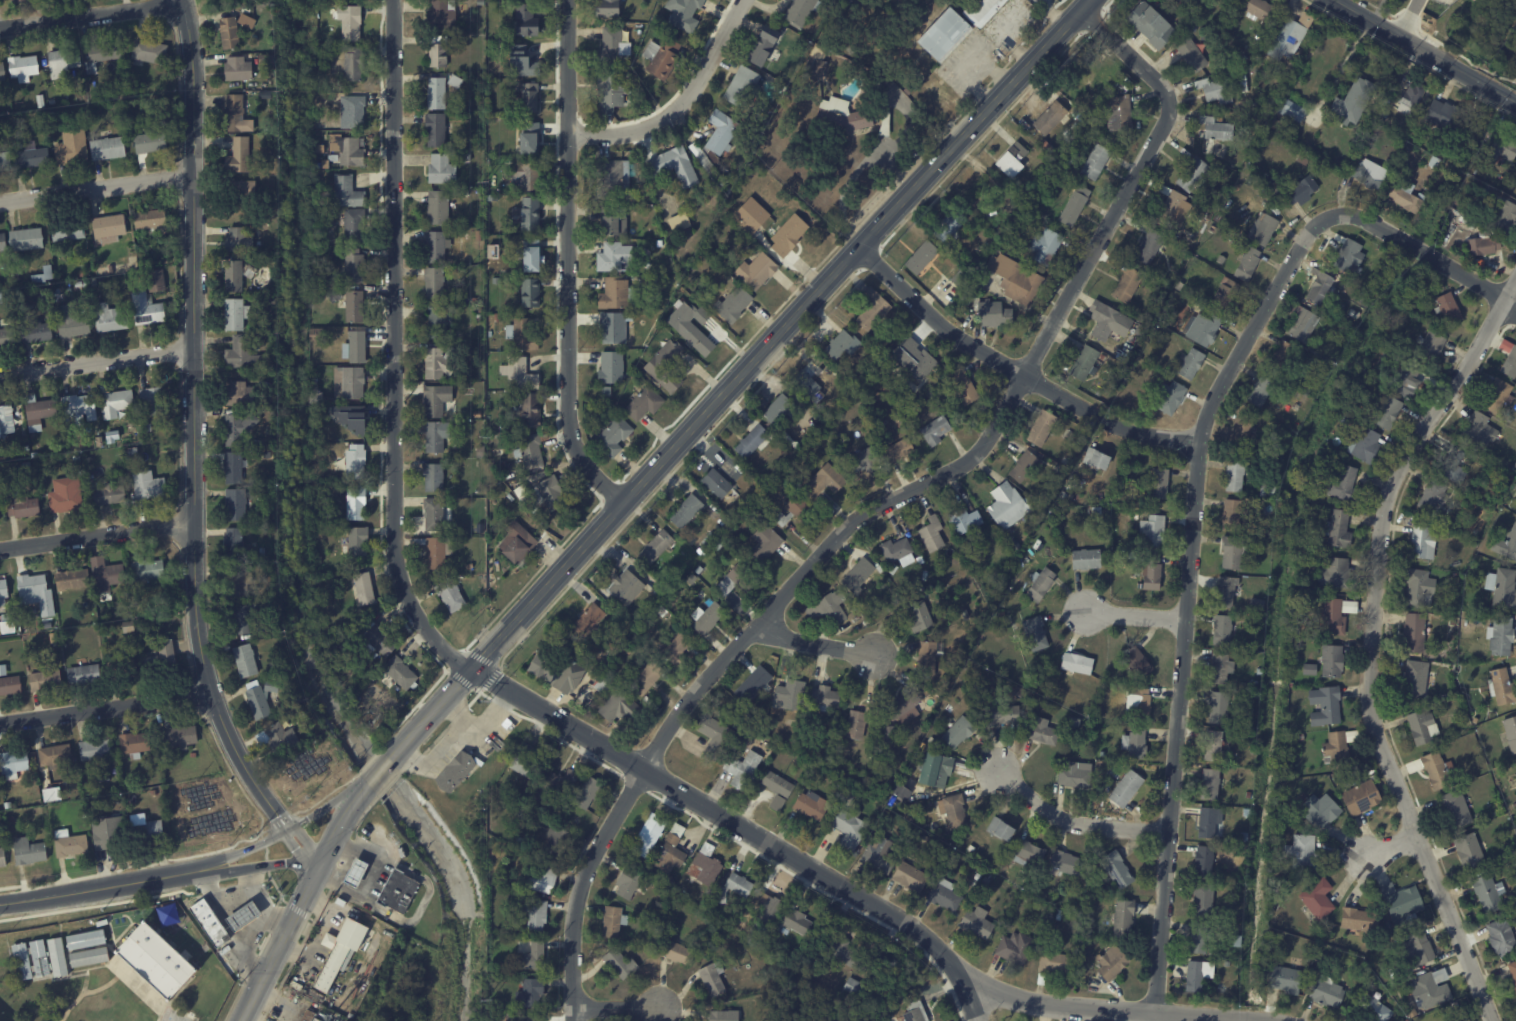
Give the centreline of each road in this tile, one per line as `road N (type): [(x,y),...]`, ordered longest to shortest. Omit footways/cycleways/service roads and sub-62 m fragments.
road 1 (residential): [(573,1020),(581,888),(676,716),(853,520),(977,453),(1165,122),(1163,91),(1082,11)]
road 2 (secondary): [(390,759),(1092,0)]
road 3 (tertiary): [(289,829),(230,738),(211,692),(198,618),(192,73),(180,0)]
road 4 (residential): [(1152,1016),(1198,444),(1213,398),(1307,235),(1334,216)]
road 5 (residential): [(1492,1020),(1374,728),(1366,677),(1377,538),(1391,486),(1515,278)]
road 6 (residential): [(470,671),(416,614),(394,541),(393,0)]
road 7 (residential): [(470,671),(909,927),(972,989),(981,1020)]
road 8 (residential): [(621,502),(577,451),(569,421),(567,0)]
road 9 (residential): [(856,248),(942,327),(1100,419),(1198,444)]
road 10 (secondary): [(240,1020),(369,784)]
road 11 (residential): [(972,989),(1057,1008),(1228,1020)]
road 12 (residential): [(568,134),(622,134),(676,111),(745,0)]
road 13 (residential): [(0,726),(211,692)]
road 14 (residential): [(1334,216),(1367,221),(1504,299),(1515,315)]
road 15 (tertiary): [(1336,0),(1515,102)]
road 16 (tertiary): [(0,904),(195,871)]
road 17 (residential): [(0,548),(193,520)]
road 18 (tertiary): [(369,784),(195,871)]
road 19 (residential): [(0,375),(192,348)]
road 20 (residential): [(0,202),(191,174)]
road 21 (residential): [(996,767),(1065,821),(1167,832)]
road 22 (residential): [(0,29),(181,5)]
road 23 (tertiary): [(195,871),(289,862),(319,869)]

